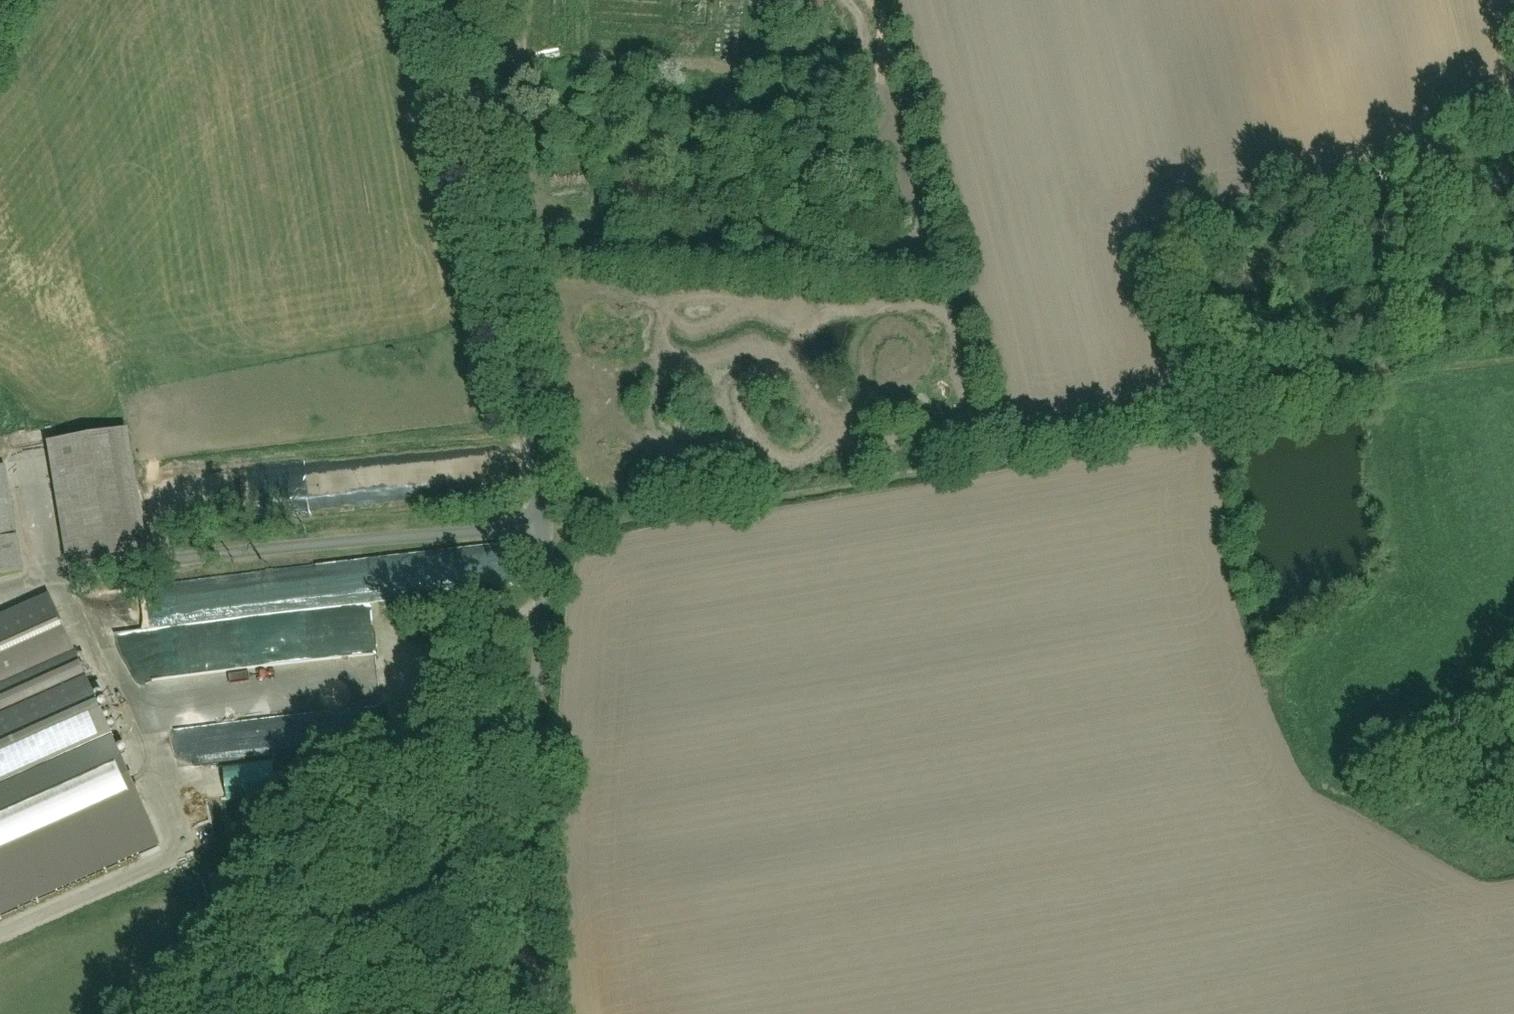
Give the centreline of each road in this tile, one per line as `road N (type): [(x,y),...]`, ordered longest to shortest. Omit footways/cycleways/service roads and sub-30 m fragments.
road 1 (unclassified): [(440,0),(542,517),(542,685),(512,876),(471,1013)]
road 2 (track): [(0,607),(55,583),(542,517)]

